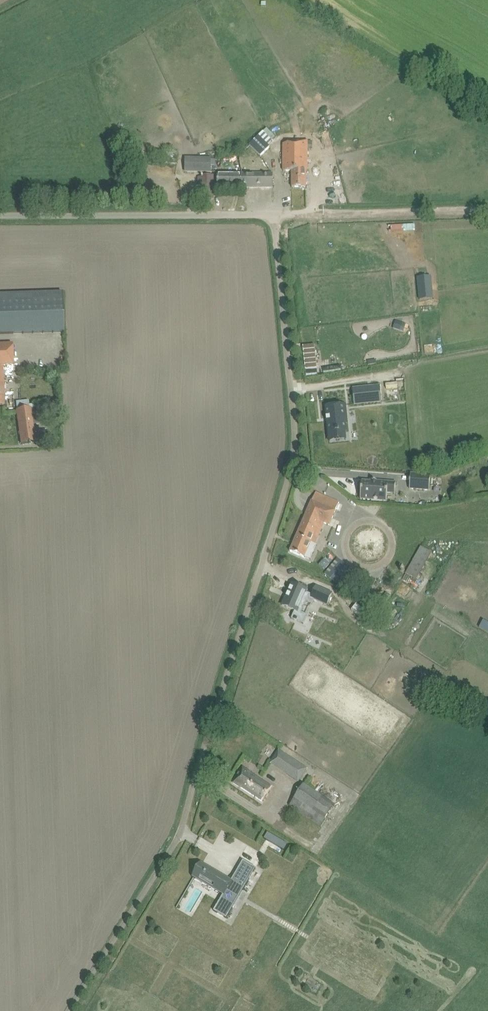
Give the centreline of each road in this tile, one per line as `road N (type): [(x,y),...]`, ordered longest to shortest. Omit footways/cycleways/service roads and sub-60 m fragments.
road 1 (unclassified): [(68,1010),(181,832),(292,466),(273,214)]
road 2 (unclassified): [(0,215),(273,214)]
road 3 (track): [(273,214),(487,209)]

